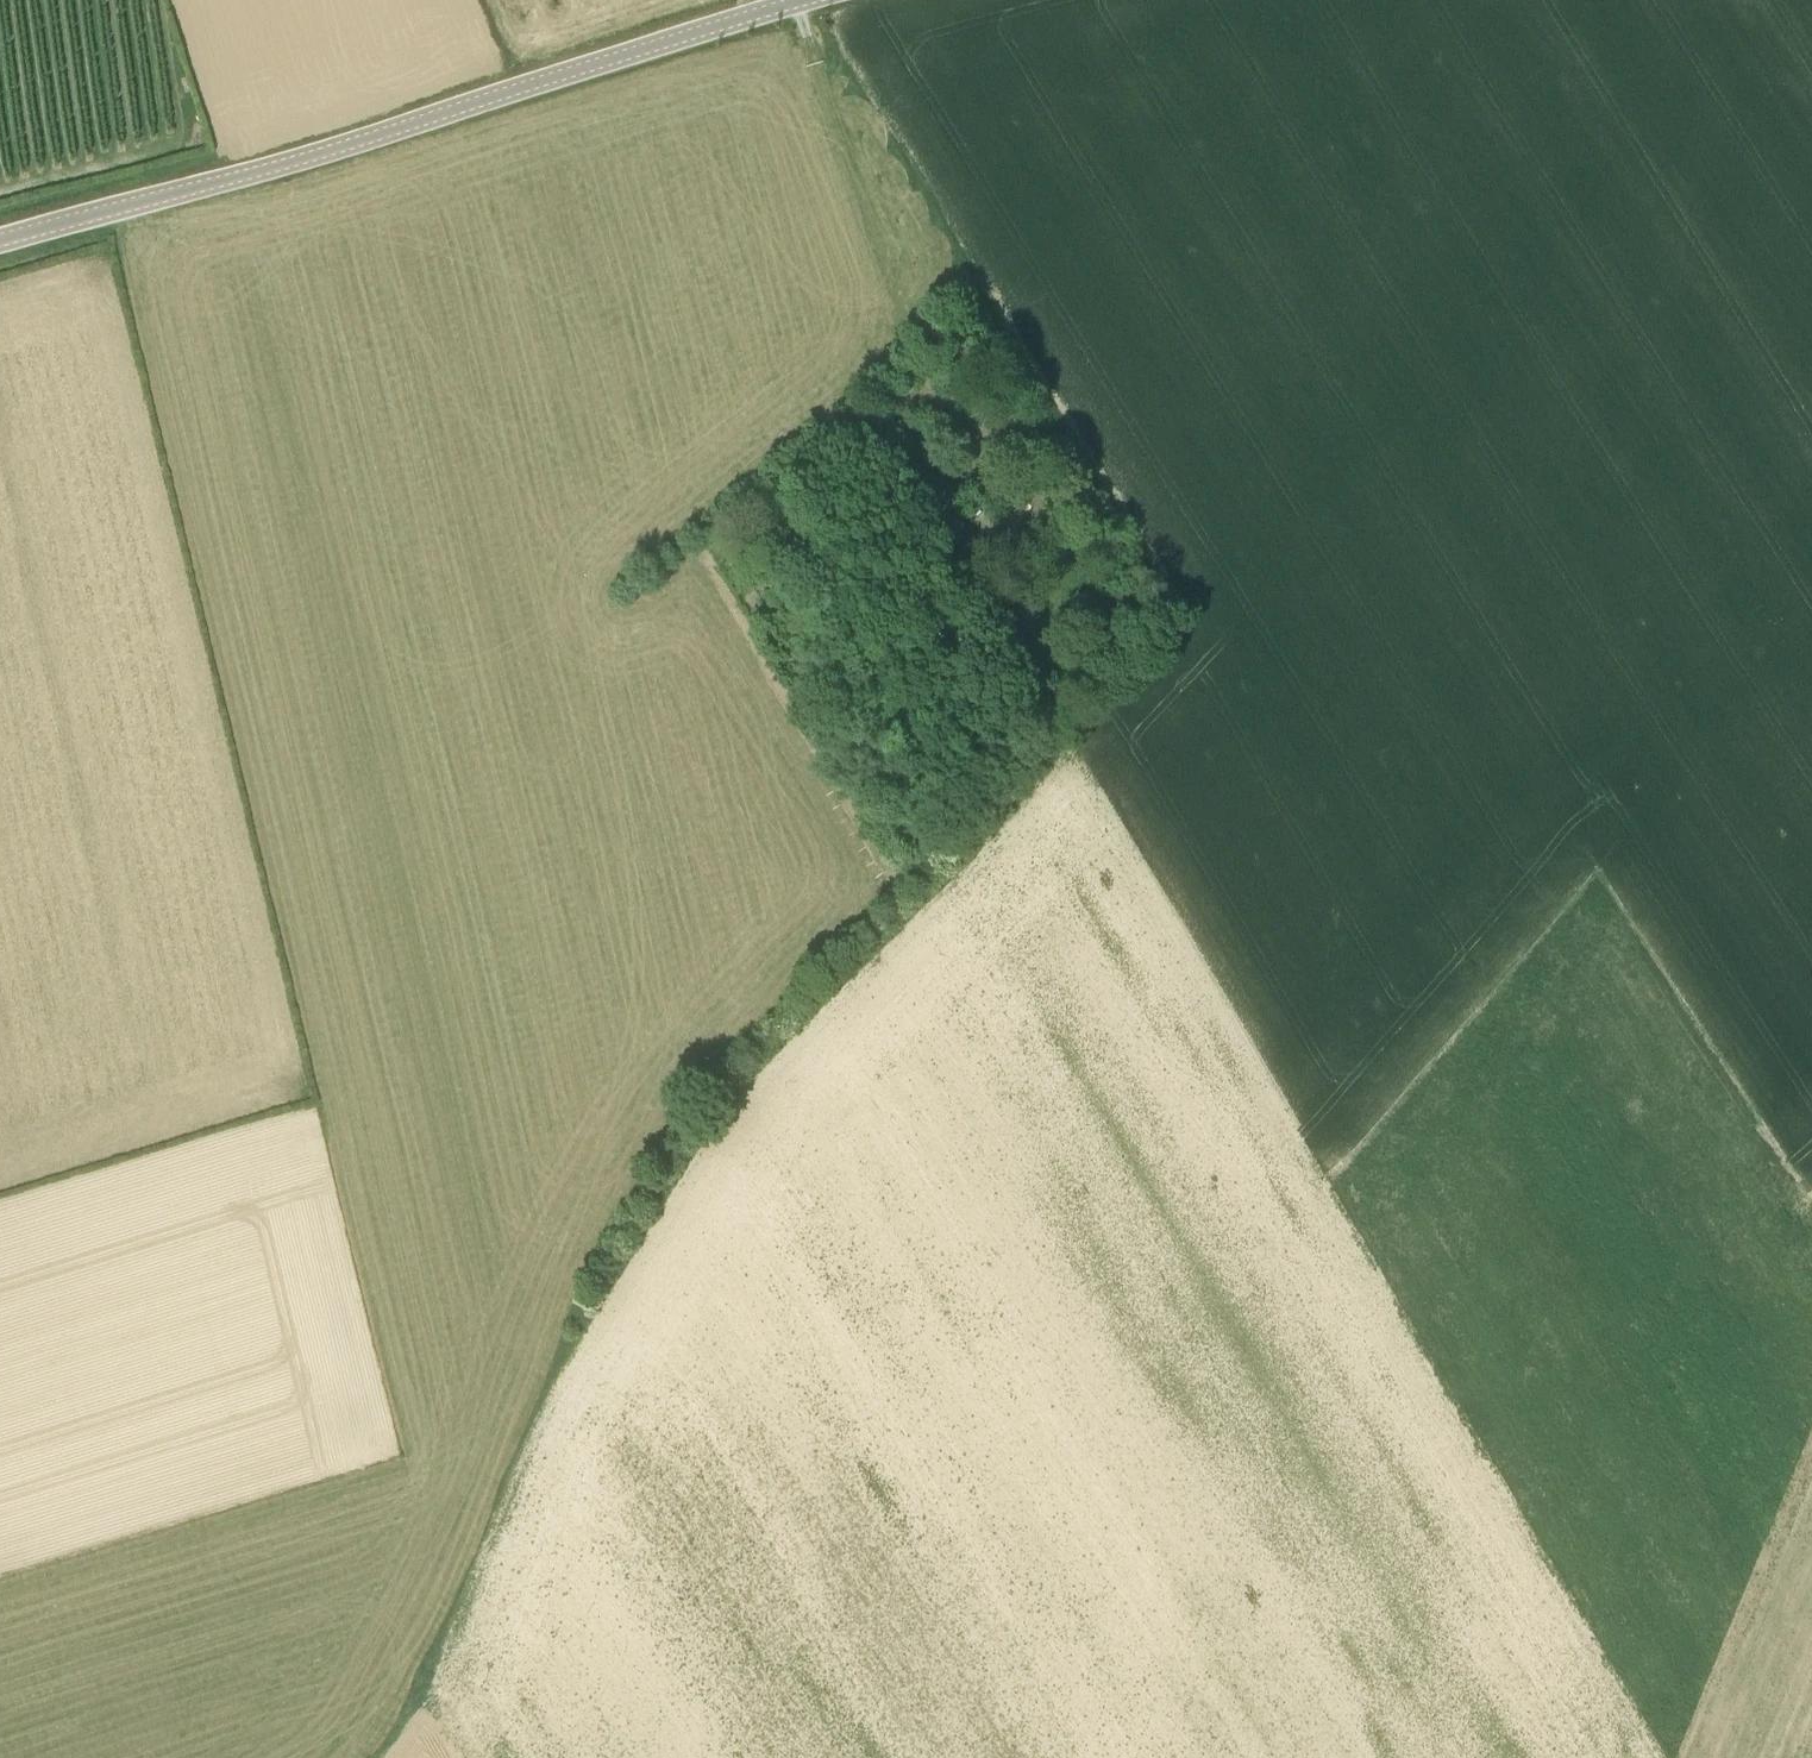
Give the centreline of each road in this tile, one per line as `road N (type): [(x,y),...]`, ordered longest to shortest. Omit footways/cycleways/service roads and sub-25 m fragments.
road 1 (tertiary): [(0,241),(320,153),(802,0)]
road 2 (track): [(372,1757),(417,1691),(445,1626)]

